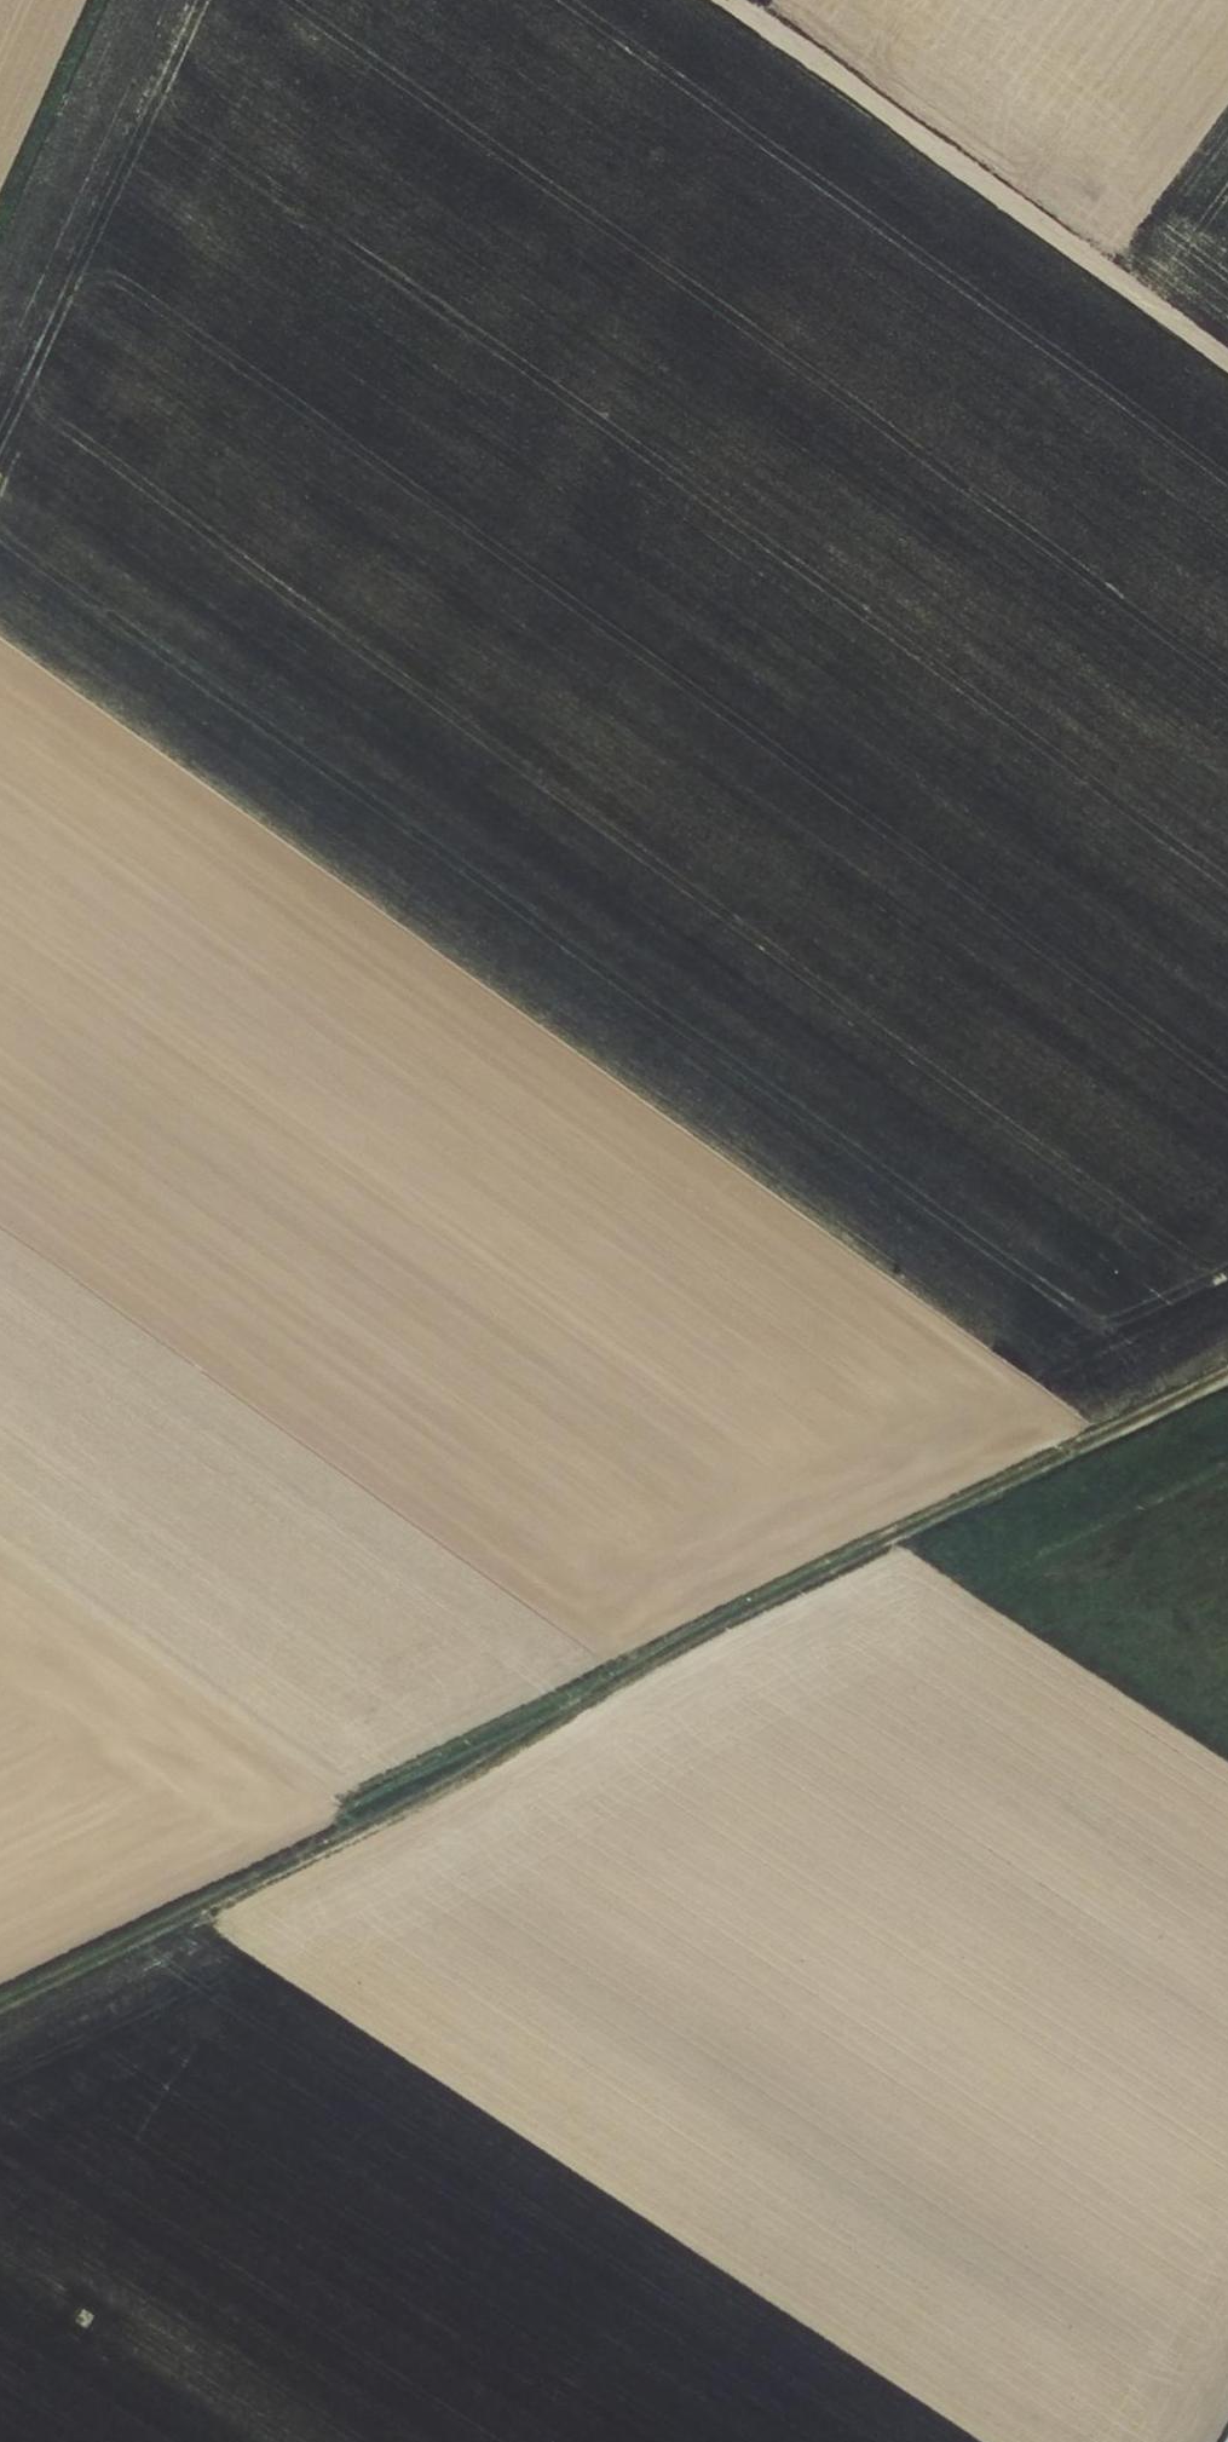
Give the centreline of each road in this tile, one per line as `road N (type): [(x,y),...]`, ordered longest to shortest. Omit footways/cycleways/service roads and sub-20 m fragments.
road 1 (track): [(1227,1374),(661,1649),(371,1822),(0,2008)]
road 2 (track): [(1227,367),(721,0)]

